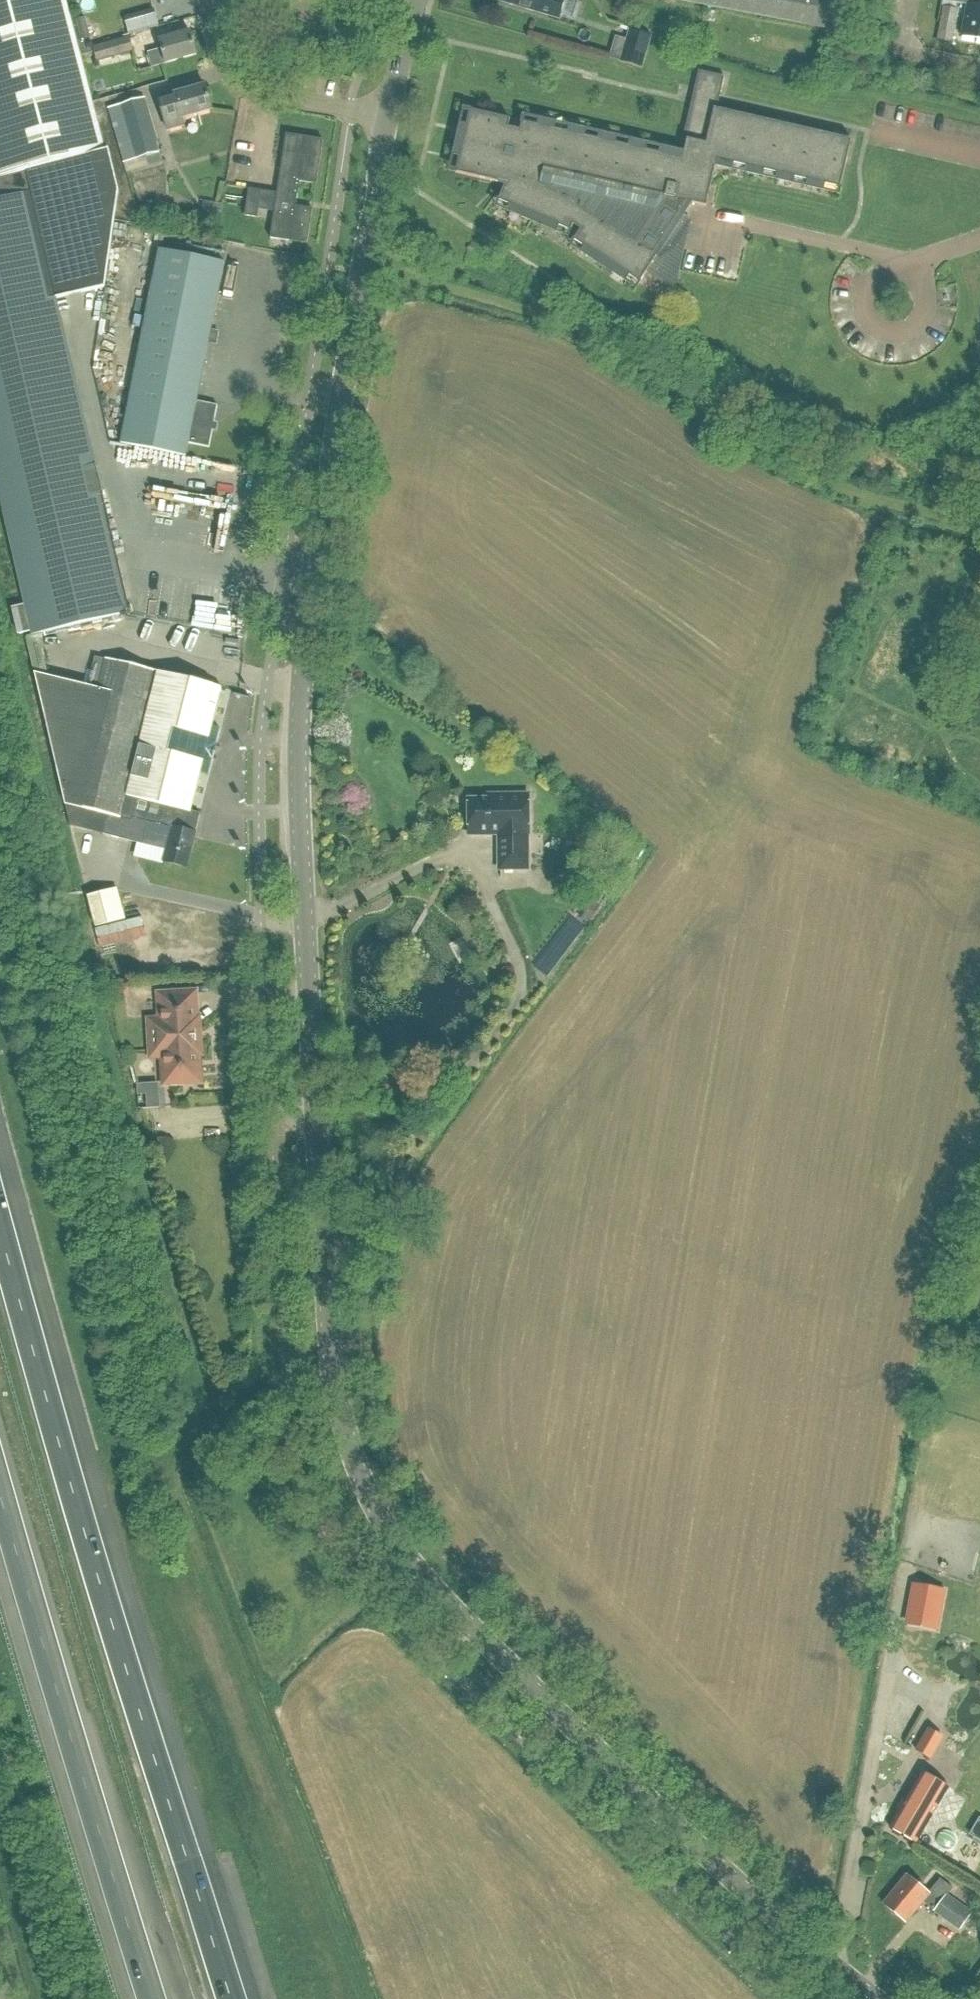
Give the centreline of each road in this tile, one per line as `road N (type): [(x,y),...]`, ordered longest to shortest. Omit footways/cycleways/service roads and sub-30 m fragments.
road 1 (secondary): [(874,1998),(721,1867),(424,1576),(379,1513),(349,1439),(330,1328),(302,861),(300,696),(388,116)]
road 2 (motorway): [(232,1998),(148,1733),(0,1201)]
road 3 (track): [(979,527),(828,482),(553,323),(362,267)]
road 4 (motorway): [(0,1492),(153,1998)]
road 5 (residential): [(388,116),(249,86),(230,70),(209,0)]
road 6 (residential): [(979,68),(898,51),(909,0)]

